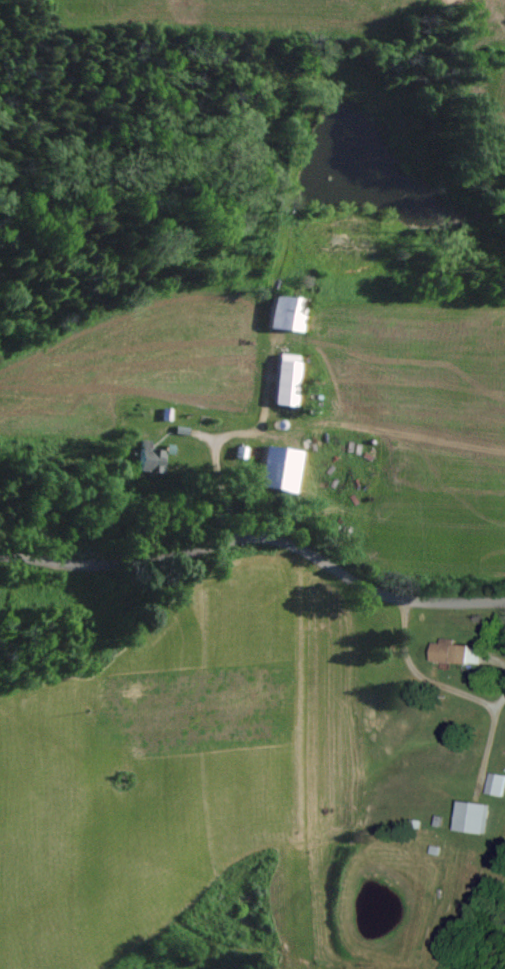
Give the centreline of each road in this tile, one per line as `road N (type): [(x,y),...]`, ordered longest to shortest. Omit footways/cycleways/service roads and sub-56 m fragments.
road 1 (residential): [(0,564),(125,568),(240,542),(280,545),(357,589),(413,604),(504,607)]

